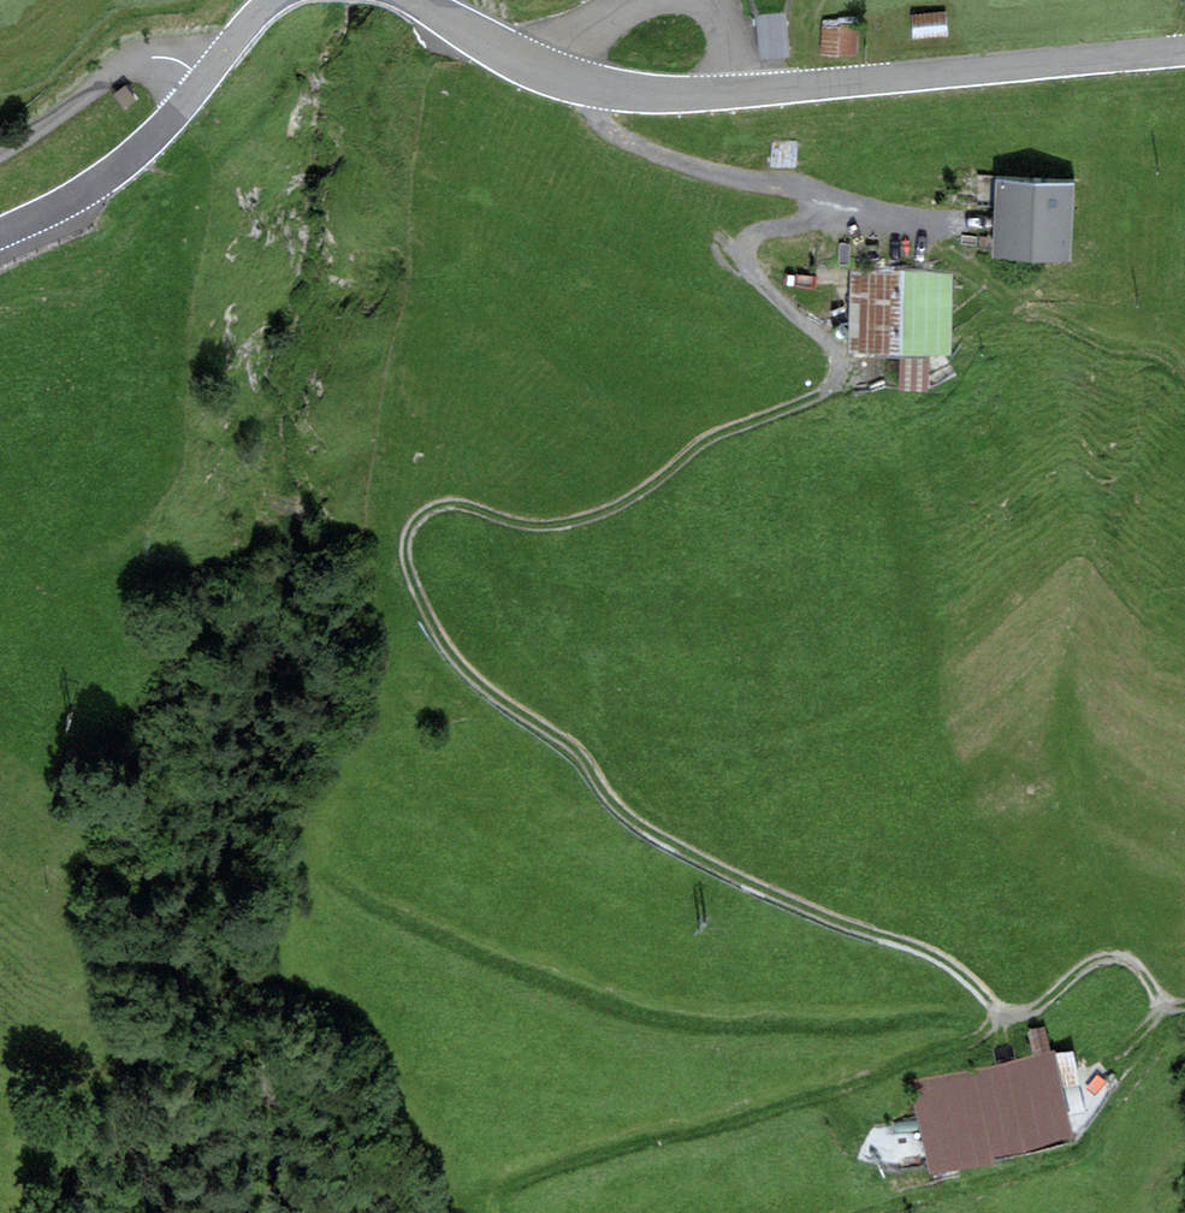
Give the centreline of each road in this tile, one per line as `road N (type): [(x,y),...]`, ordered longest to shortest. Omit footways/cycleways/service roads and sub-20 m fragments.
road 1 (track): [(837,350),(839,372),(829,390),(715,436),(615,506),(548,525),(458,504),(422,515),(411,527),(406,558),(437,633),(475,679),(582,758),(634,821),(808,909),(928,951),(1006,1012),(1041,1005),(1107,957),(1131,964),(1163,1012),(1184,1007)]
road 2 (track): [(494,1212),(496,1191),(544,1171),(805,1102),(899,1063),(1003,1035),(1000,1008),(857,1024),(672,1021),(617,1009),(461,946),(370,903),(332,873)]
road 3 (primary): [(417,0),(521,66),(648,99),(1184,51)]
road 4 (track): [(869,1212),(1076,1150),(1145,1060),(1163,1012),(1125,1053)]
road 5 (primary): [(0,232),(84,192),(130,158),(272,0)]
road 6 (track): [(206,75),(168,58),(139,59),(0,154)]

